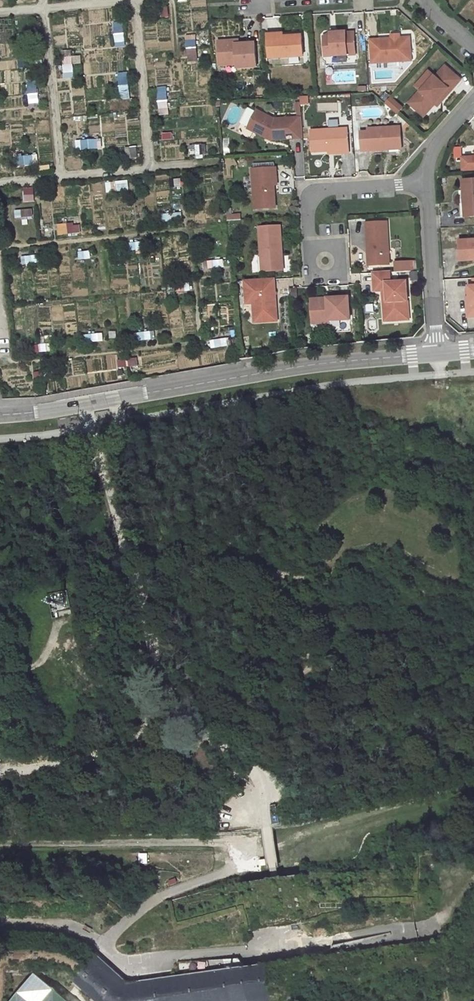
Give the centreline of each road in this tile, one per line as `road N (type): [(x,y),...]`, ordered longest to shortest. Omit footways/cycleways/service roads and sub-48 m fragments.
road 1 (track): [(473,793),(289,839),(0,845)]
road 2 (unclassified): [(439,353),(322,363),(0,415)]
road 3 (residential): [(324,261),(310,240),(308,201),(321,190),(427,183)]
road 4 (residential): [(439,353),(427,183)]

